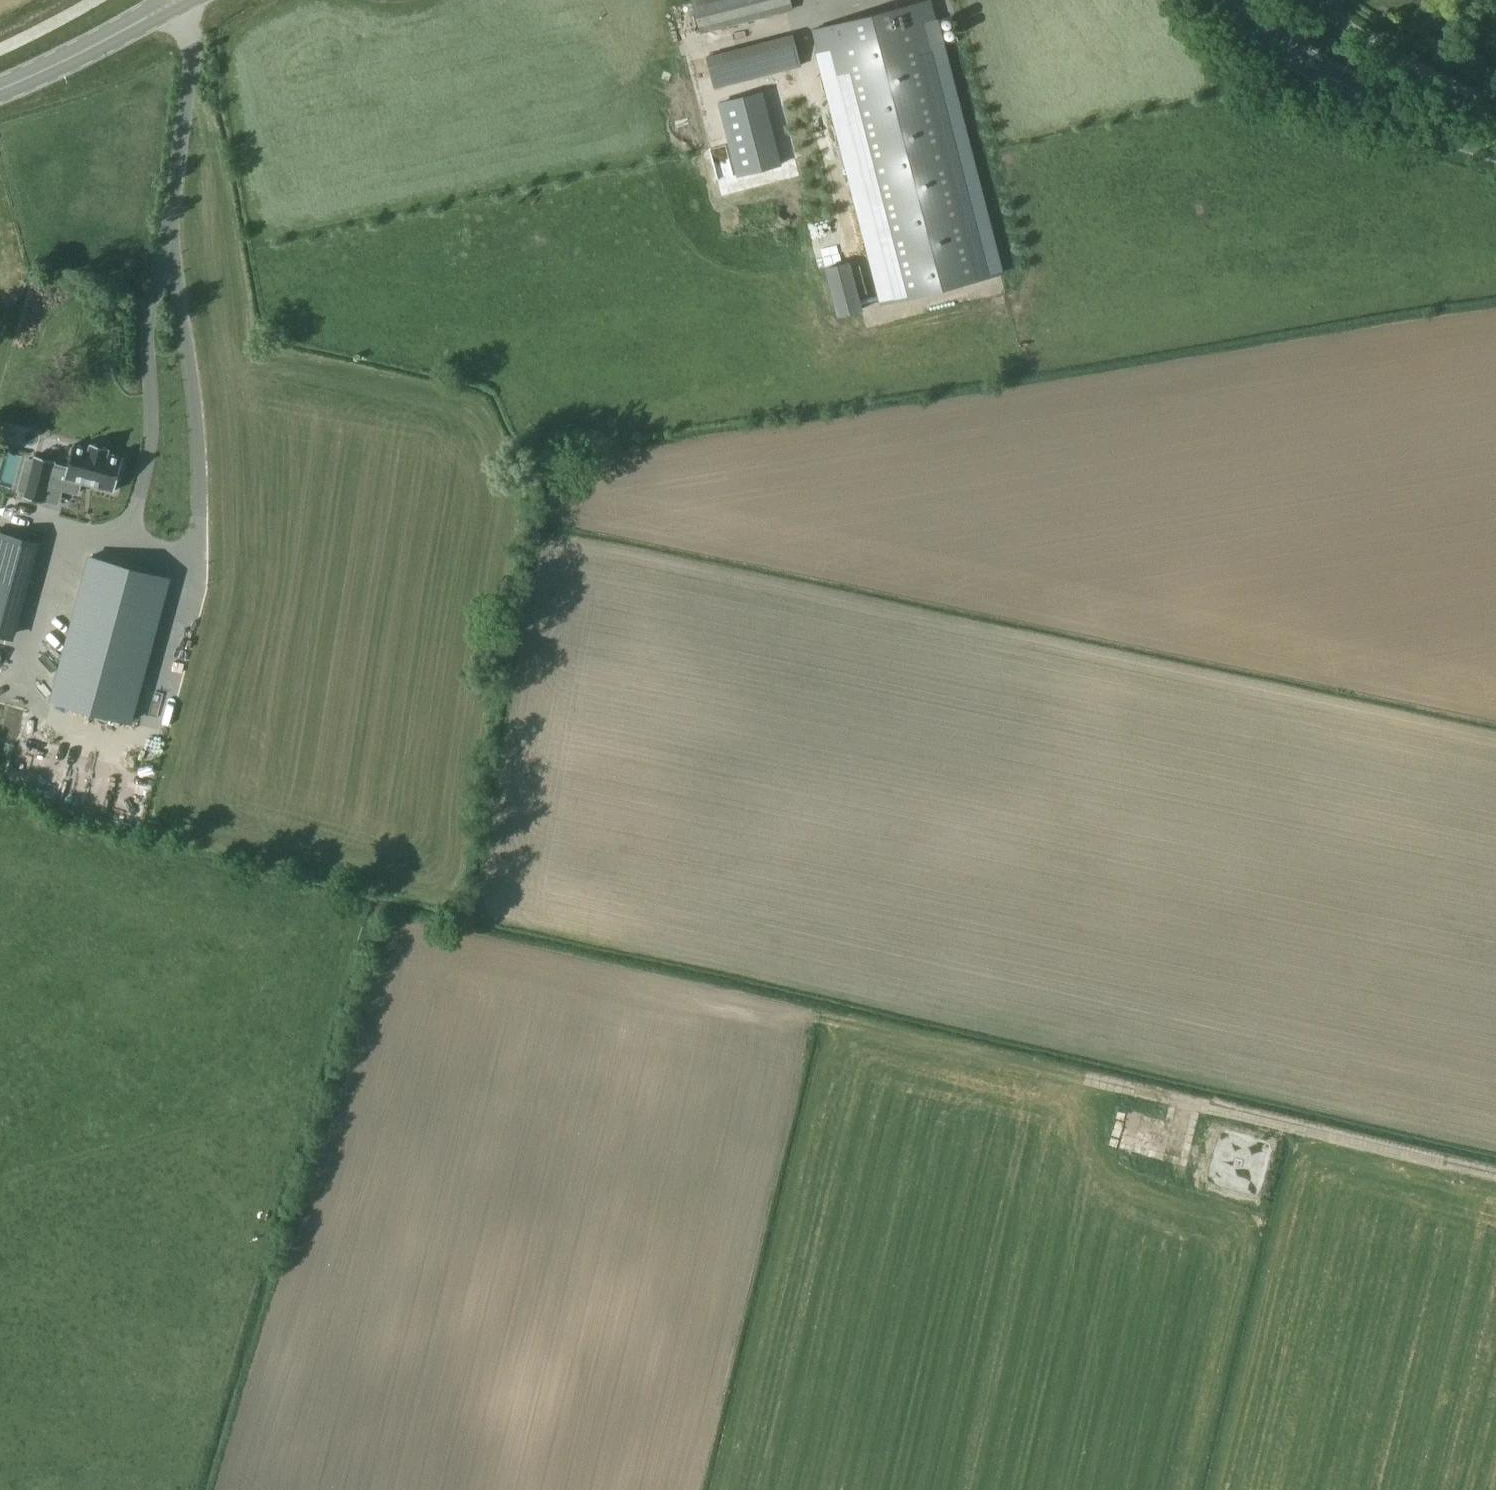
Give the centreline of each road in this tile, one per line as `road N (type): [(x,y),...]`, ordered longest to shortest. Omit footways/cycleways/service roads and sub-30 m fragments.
road 1 (secondary): [(1214,0),(1288,76),(1368,115),(1495,160)]
road 2 (secondary): [(0,89),(178,0)]

